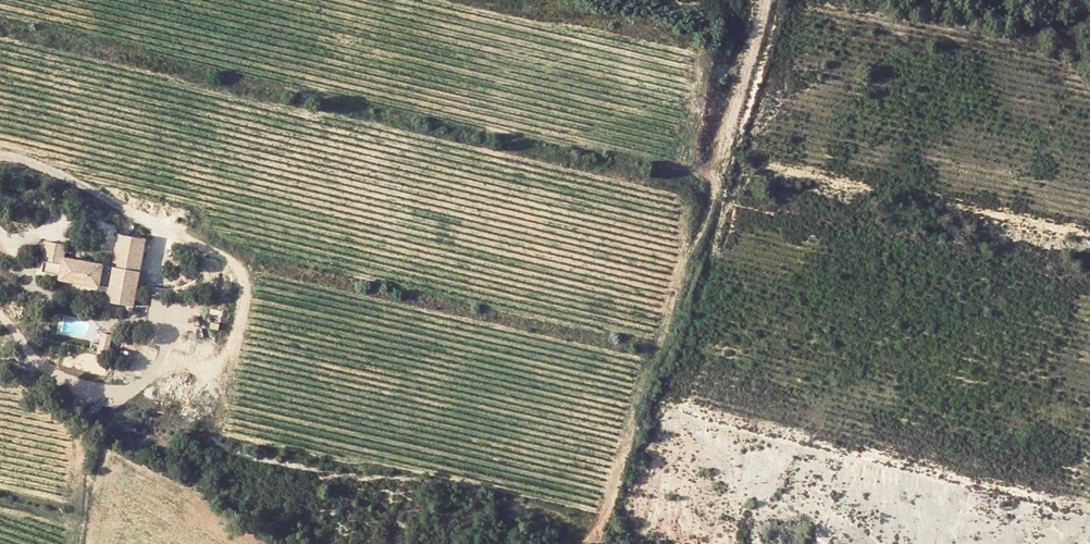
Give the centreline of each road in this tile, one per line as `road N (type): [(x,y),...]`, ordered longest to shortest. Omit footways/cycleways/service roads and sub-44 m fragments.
road 1 (track): [(764,0),(704,227),(682,260),(606,510),(592,524),(573,522)]

